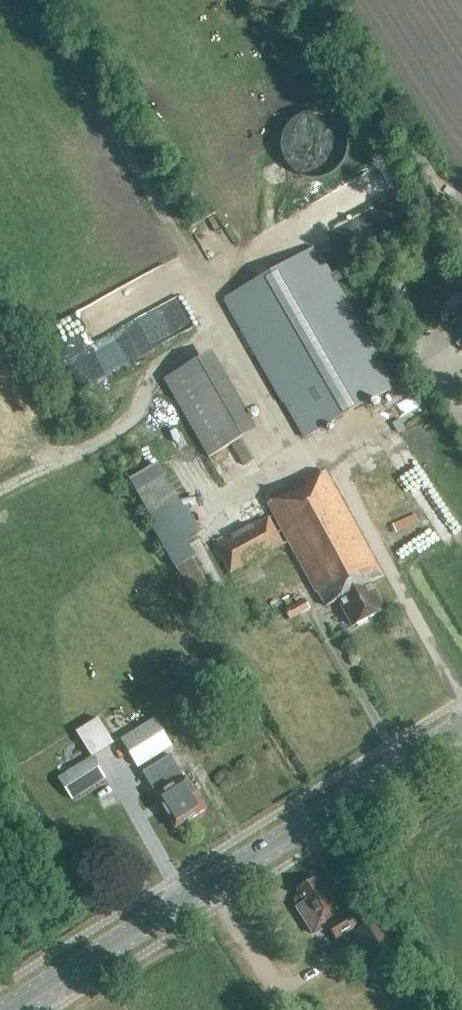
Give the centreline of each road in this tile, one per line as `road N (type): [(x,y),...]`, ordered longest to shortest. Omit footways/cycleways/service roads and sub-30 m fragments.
road 1 (primary): [(9,1009),(461,728)]

